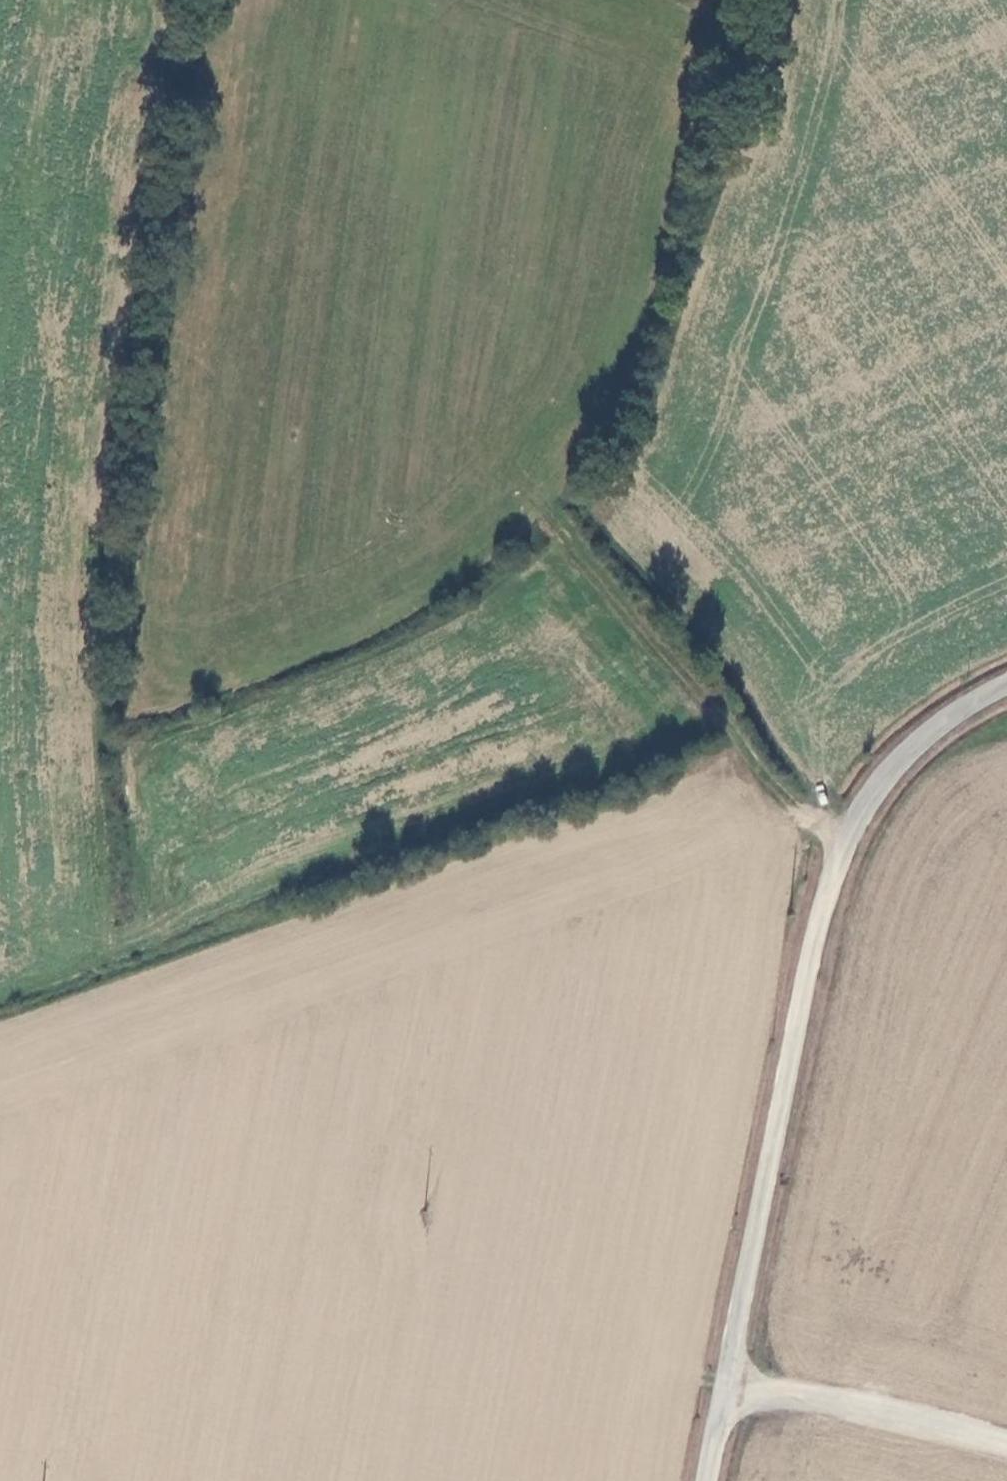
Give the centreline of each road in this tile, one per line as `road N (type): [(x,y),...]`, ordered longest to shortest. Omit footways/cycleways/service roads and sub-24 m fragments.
road 1 (unclassified): [(715,1480),(822,925),(842,863),(863,814),(904,760),(954,712),(1006,679)]
road 2 (track): [(732,1390),(839,1403),(1006,1443)]

